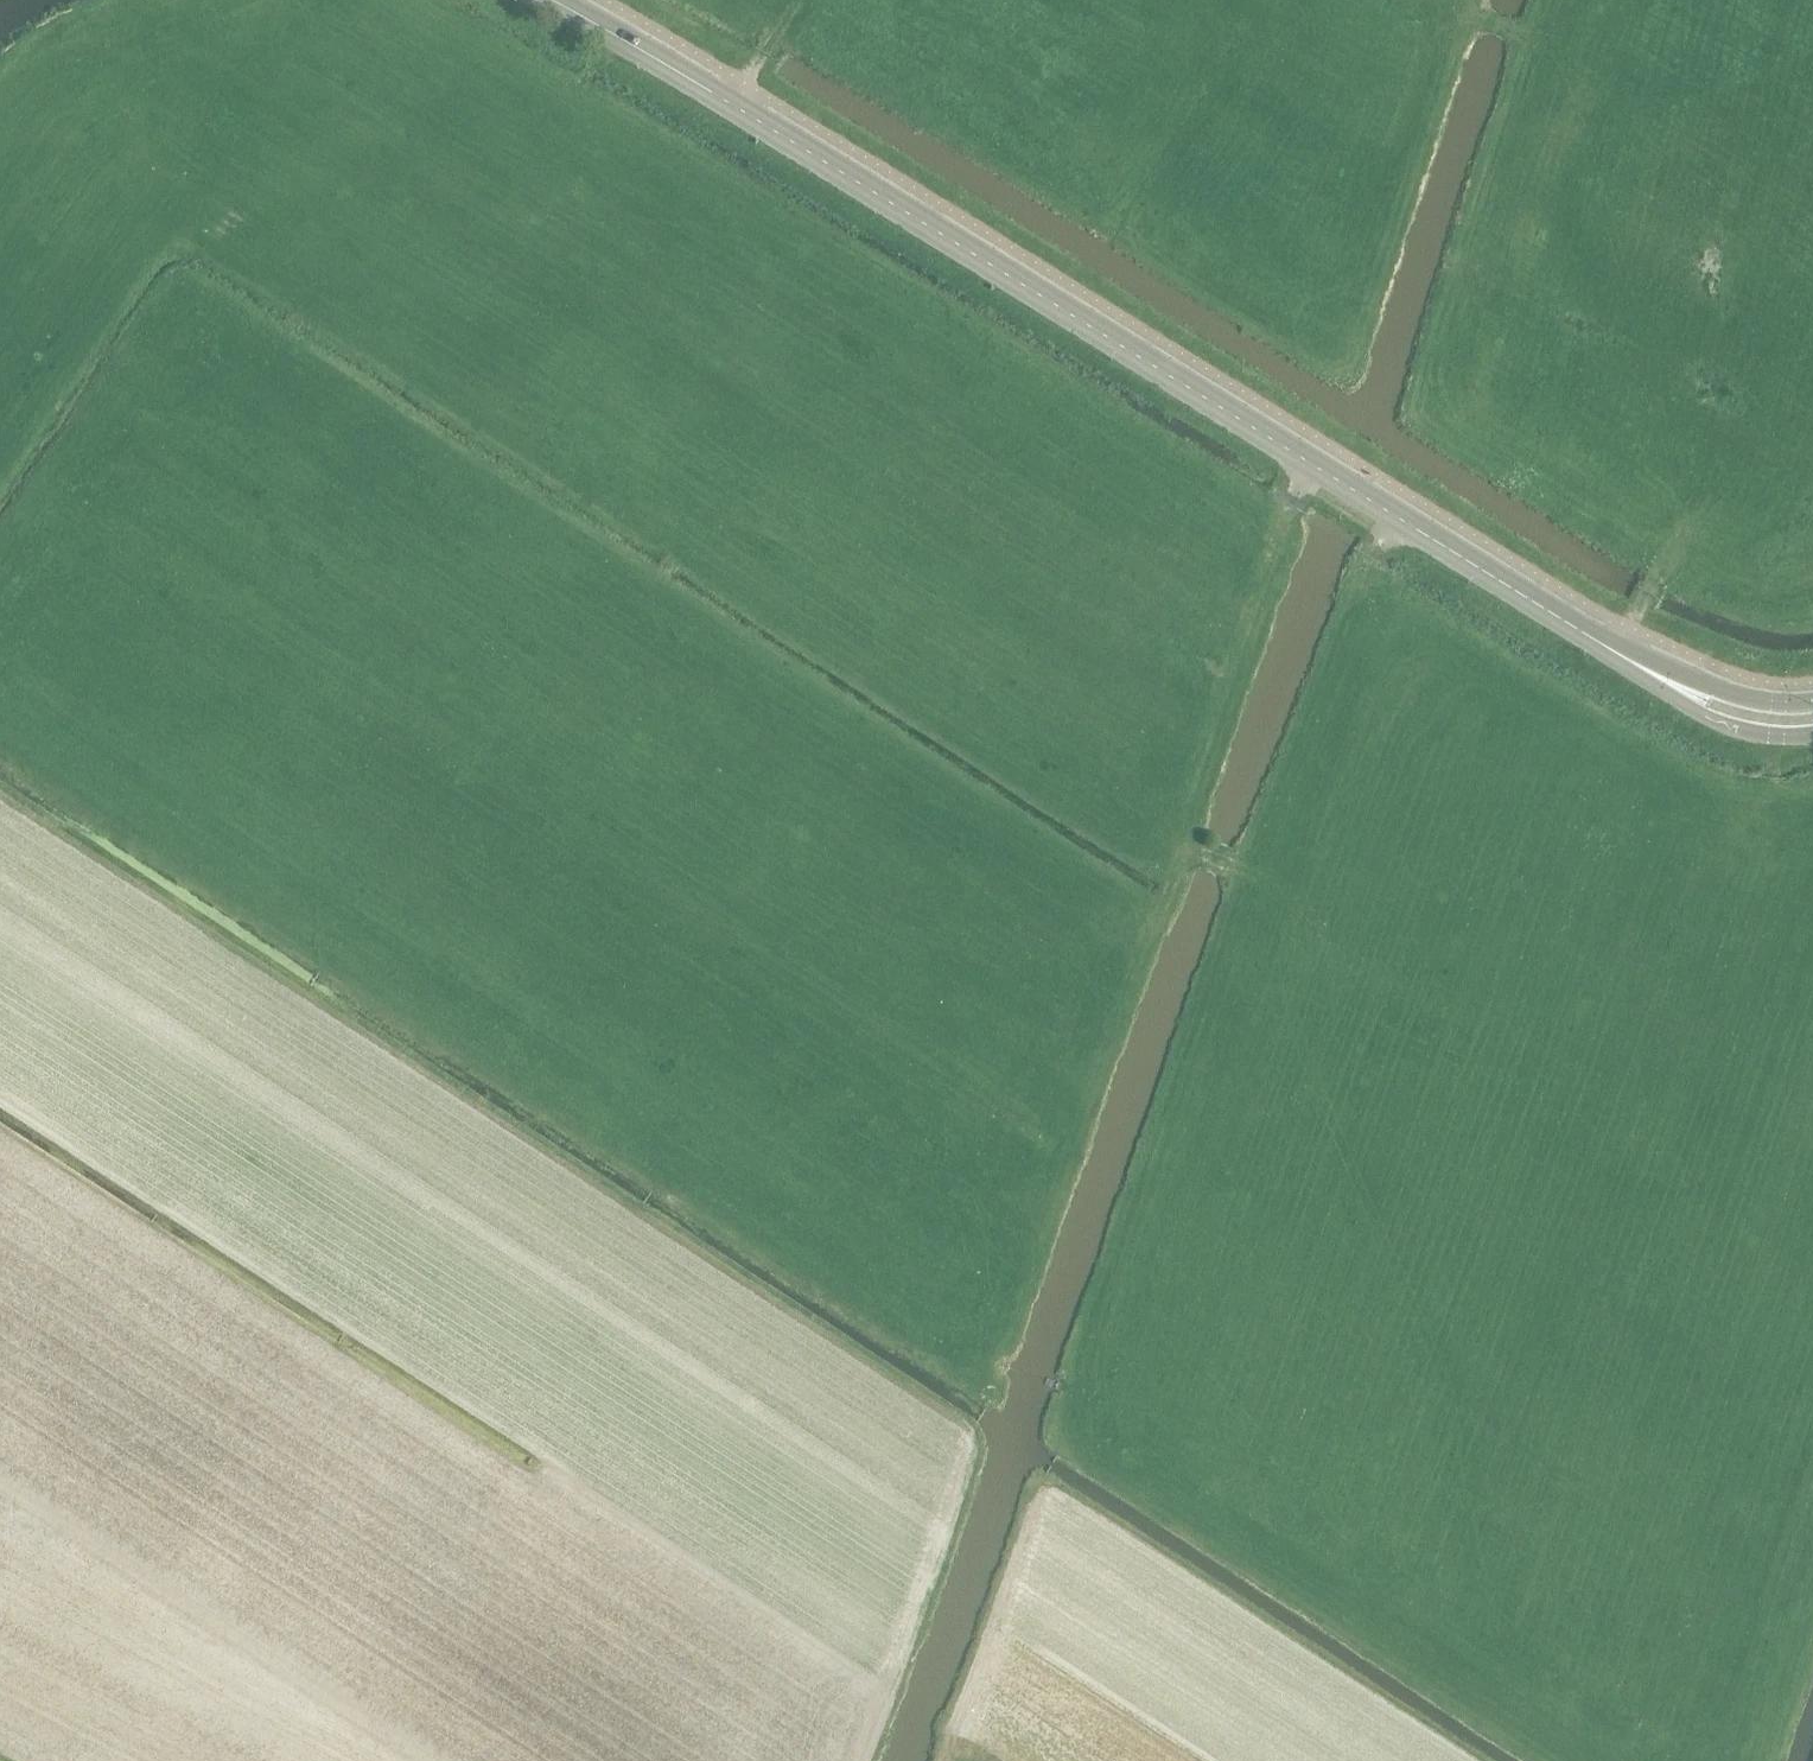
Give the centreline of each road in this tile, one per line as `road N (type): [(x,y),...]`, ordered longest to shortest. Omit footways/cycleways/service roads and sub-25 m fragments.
road 1 (secondary): [(1669,680),(558,0)]
road 2 (track): [(438,1760),(0,1479)]
road 3 (track): [(968,250),(1057,107),(1060,0)]
road 4 (residential): [(1812,592),(1785,539),(1773,457),(1801,343)]
road 5 (residential): [(1565,277),(1801,343)]
road 6 (secondary): [(1669,680),(1703,715),(1732,728),(1812,734)]
road 7 (secondary): [(1812,701),(1669,680)]

